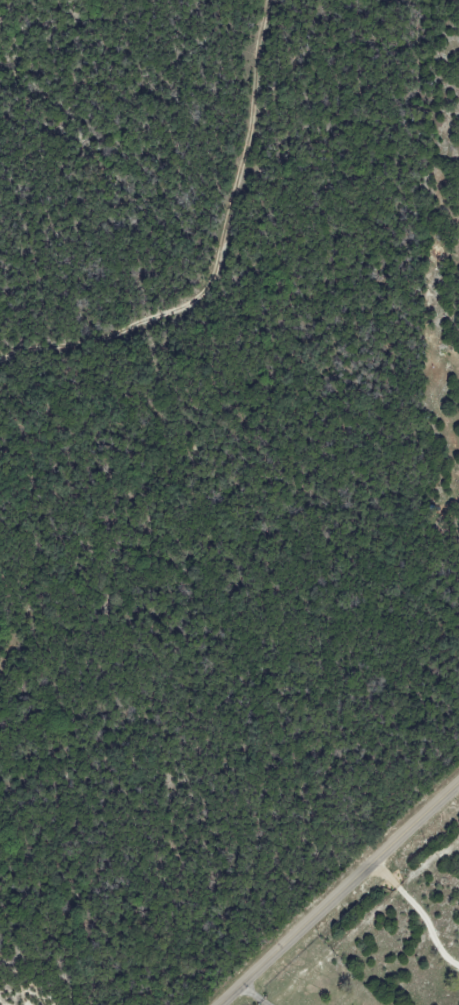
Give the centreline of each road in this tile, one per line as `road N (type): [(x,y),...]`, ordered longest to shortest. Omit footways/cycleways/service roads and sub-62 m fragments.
road 1 (residential): [(0,346),(112,327),(186,287),(254,115),(273,0)]
road 2 (residential): [(224,1004),(458,783)]

